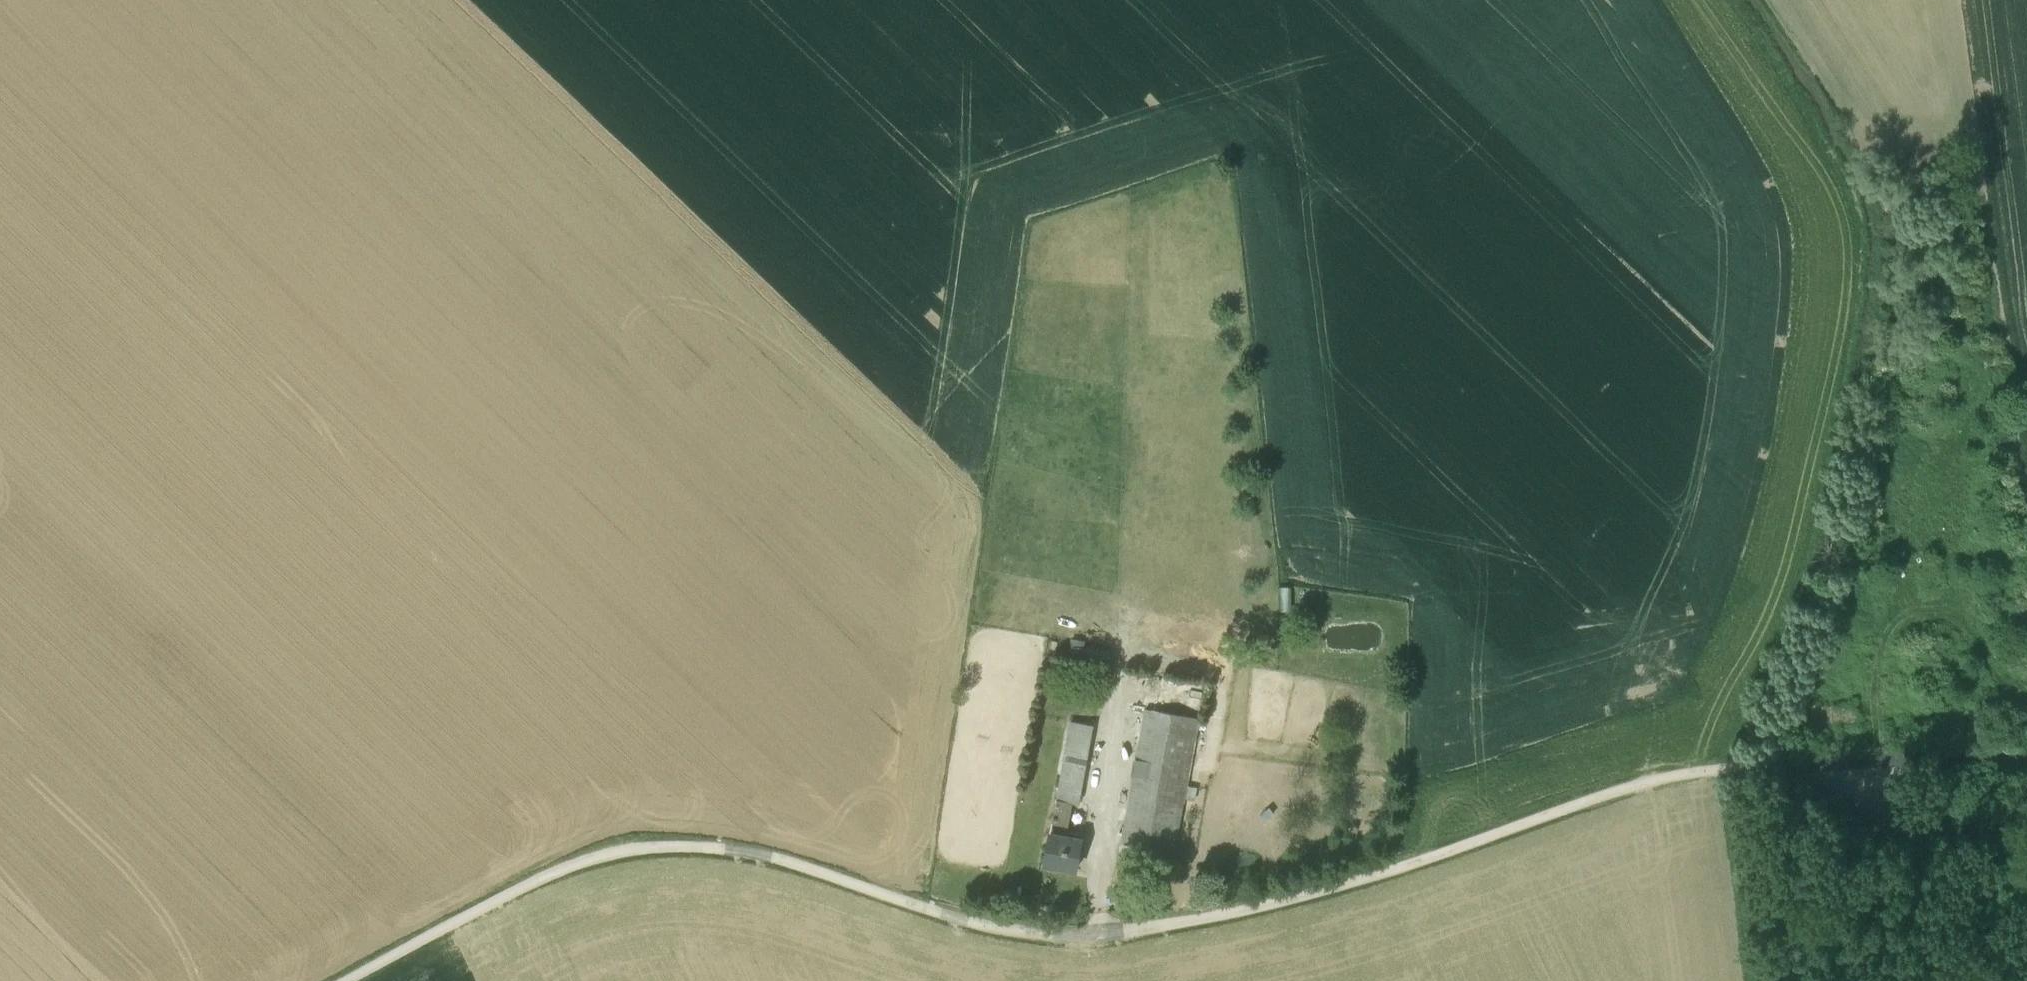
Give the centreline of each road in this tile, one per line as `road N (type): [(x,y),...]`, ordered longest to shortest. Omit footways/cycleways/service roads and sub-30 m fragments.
road 1 (unclassified): [(348,980),(542,878),(625,849),(703,845),(771,857),(970,921),(1115,934),(1199,922),(1397,868),(1666,774),(1747,767)]
road 2 (track): [(1747,767),(2026,755)]

